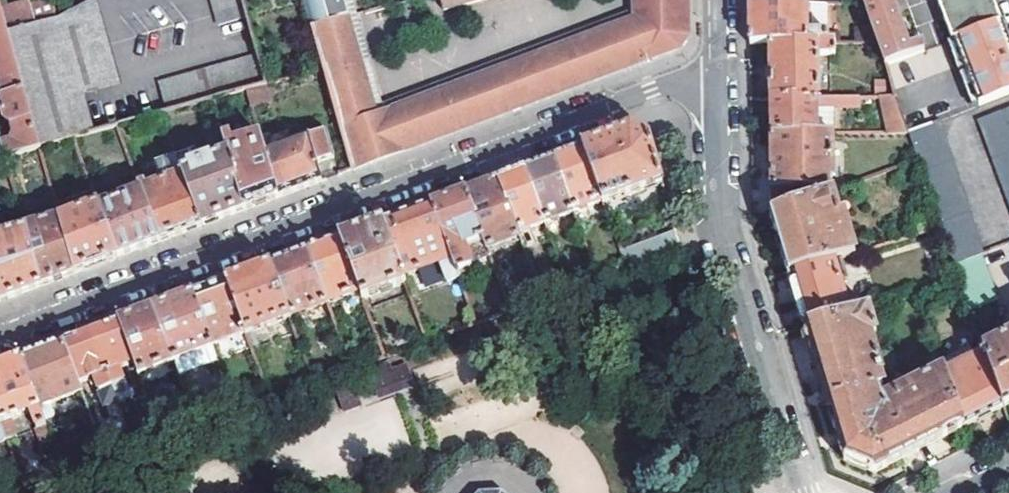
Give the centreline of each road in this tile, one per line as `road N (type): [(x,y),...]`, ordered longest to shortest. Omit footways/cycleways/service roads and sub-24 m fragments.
road 1 (residential): [(0,332),(650,89),(716,86)]
road 2 (residential): [(800,492),(722,223),(716,86)]

